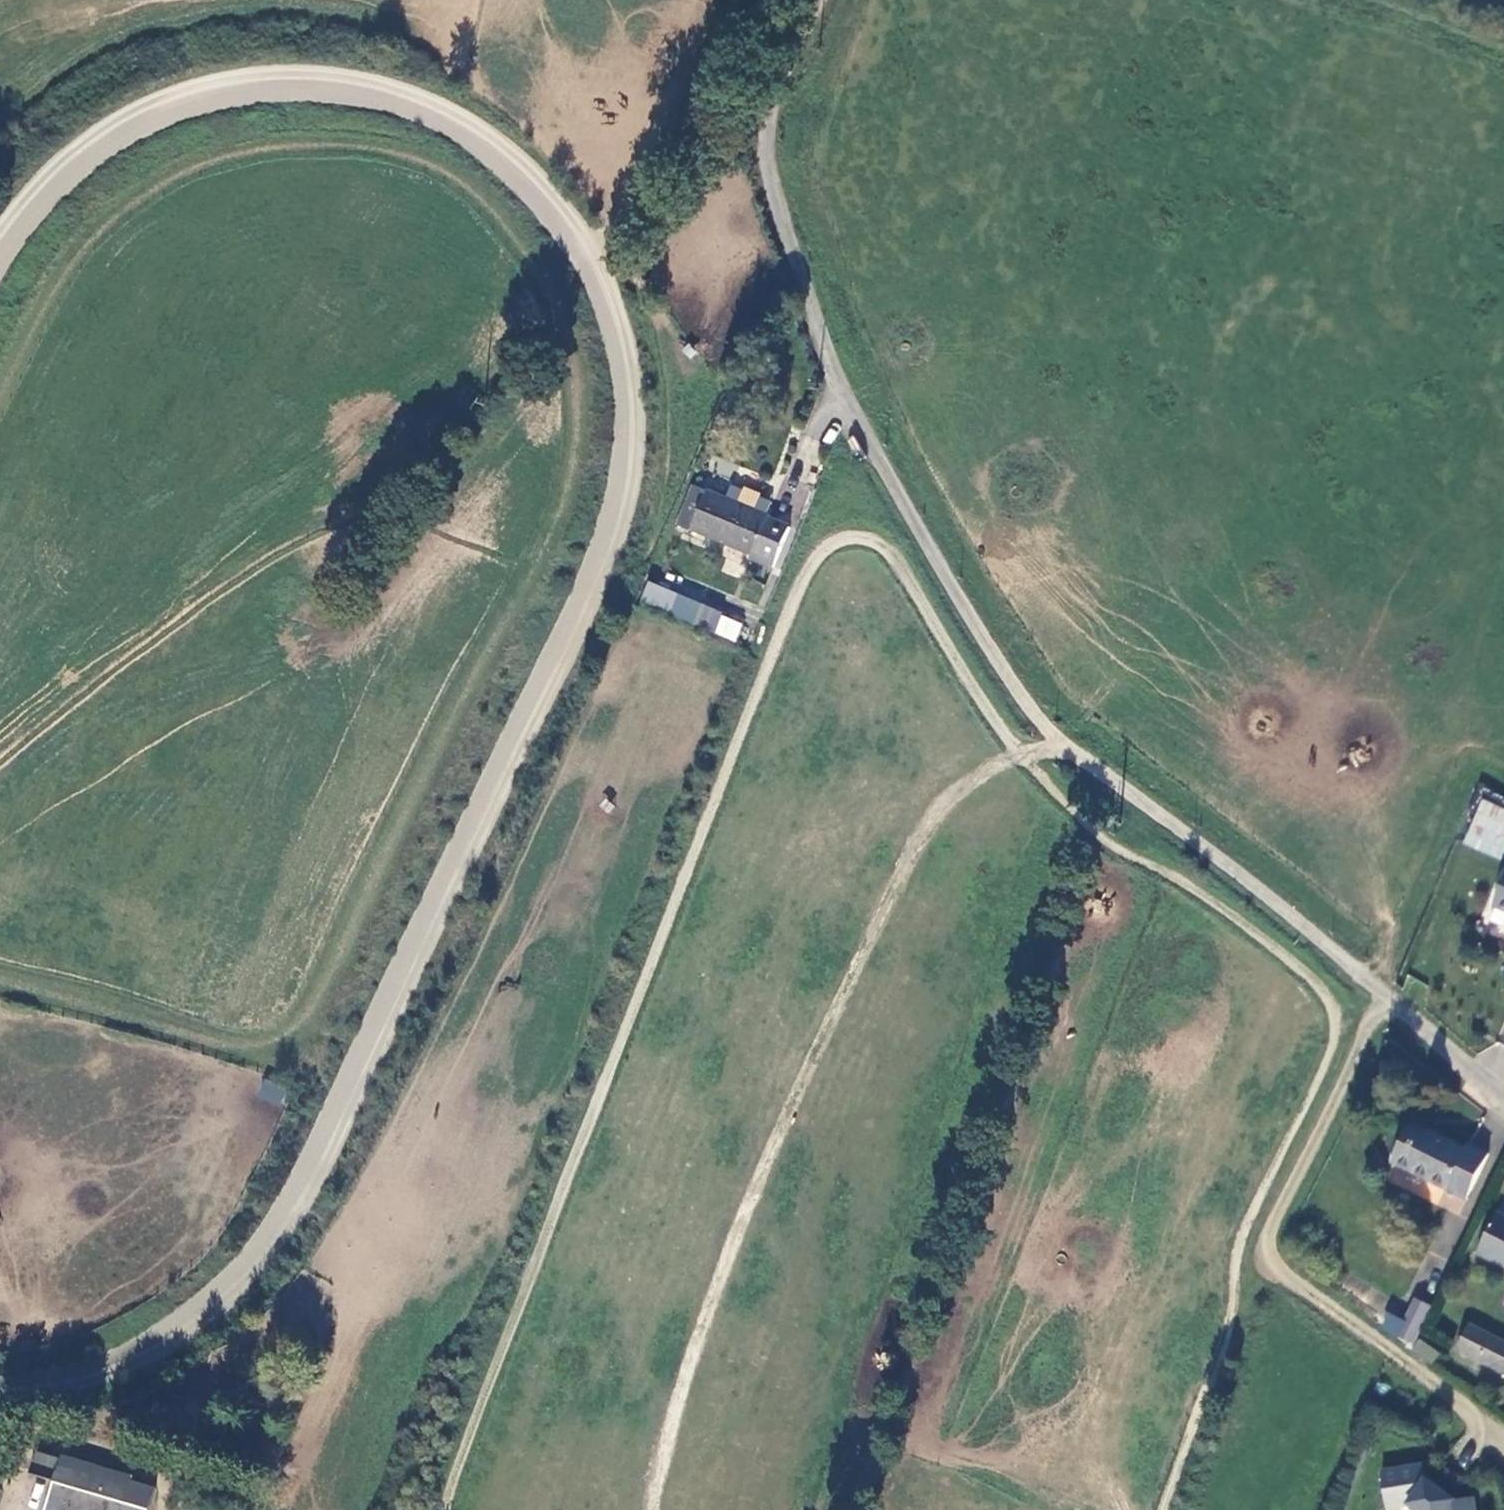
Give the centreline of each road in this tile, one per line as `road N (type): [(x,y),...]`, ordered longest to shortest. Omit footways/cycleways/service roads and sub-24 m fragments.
road 1 (unclassified): [(816,0),(765,138),(768,178),(850,411),(988,650),(1043,724),(1503,1098)]

